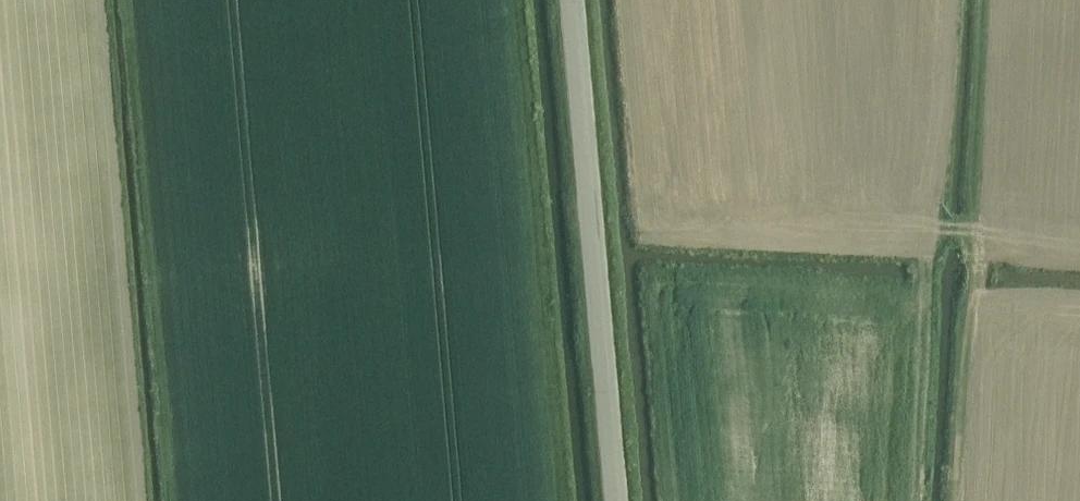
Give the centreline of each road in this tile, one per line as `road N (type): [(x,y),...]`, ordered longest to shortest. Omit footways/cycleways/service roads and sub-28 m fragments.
road 1 (unclassified): [(616,500),(572,0)]
road 2 (track): [(960,500),(980,232),(928,228),(923,301)]

